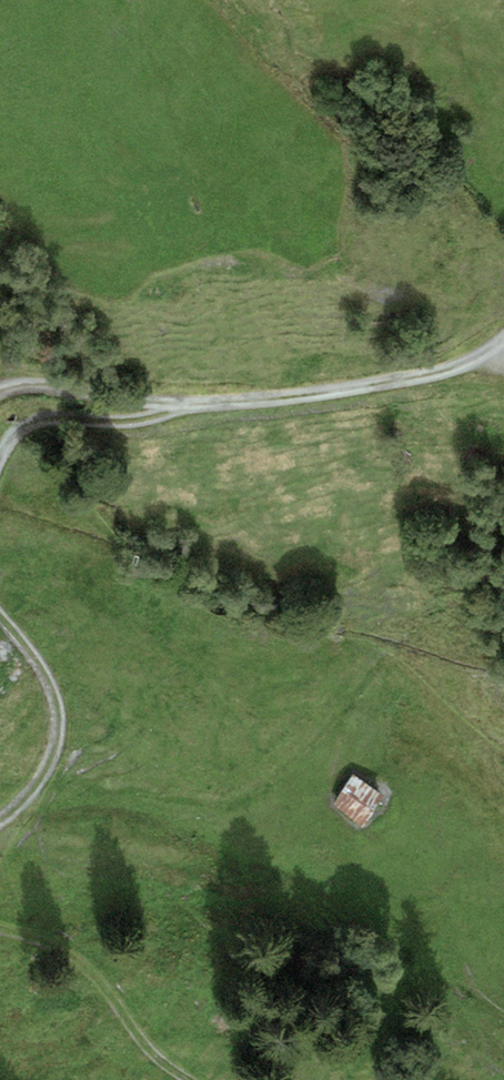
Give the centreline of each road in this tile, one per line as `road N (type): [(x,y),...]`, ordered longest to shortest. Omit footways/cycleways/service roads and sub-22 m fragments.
road 1 (track): [(182,405),(412,377),(461,365),(503,336)]
road 2 (track): [(189,1079),(141,1041),(102,983),(59,947),(0,931)]
road 3 (track): [(0,817),(46,774),(55,699),(0,617)]
road 4 (track): [(0,455),(12,433),(35,419),(161,415),(182,405)]
road 5 (track): [(0,392),(30,382),(182,405)]

